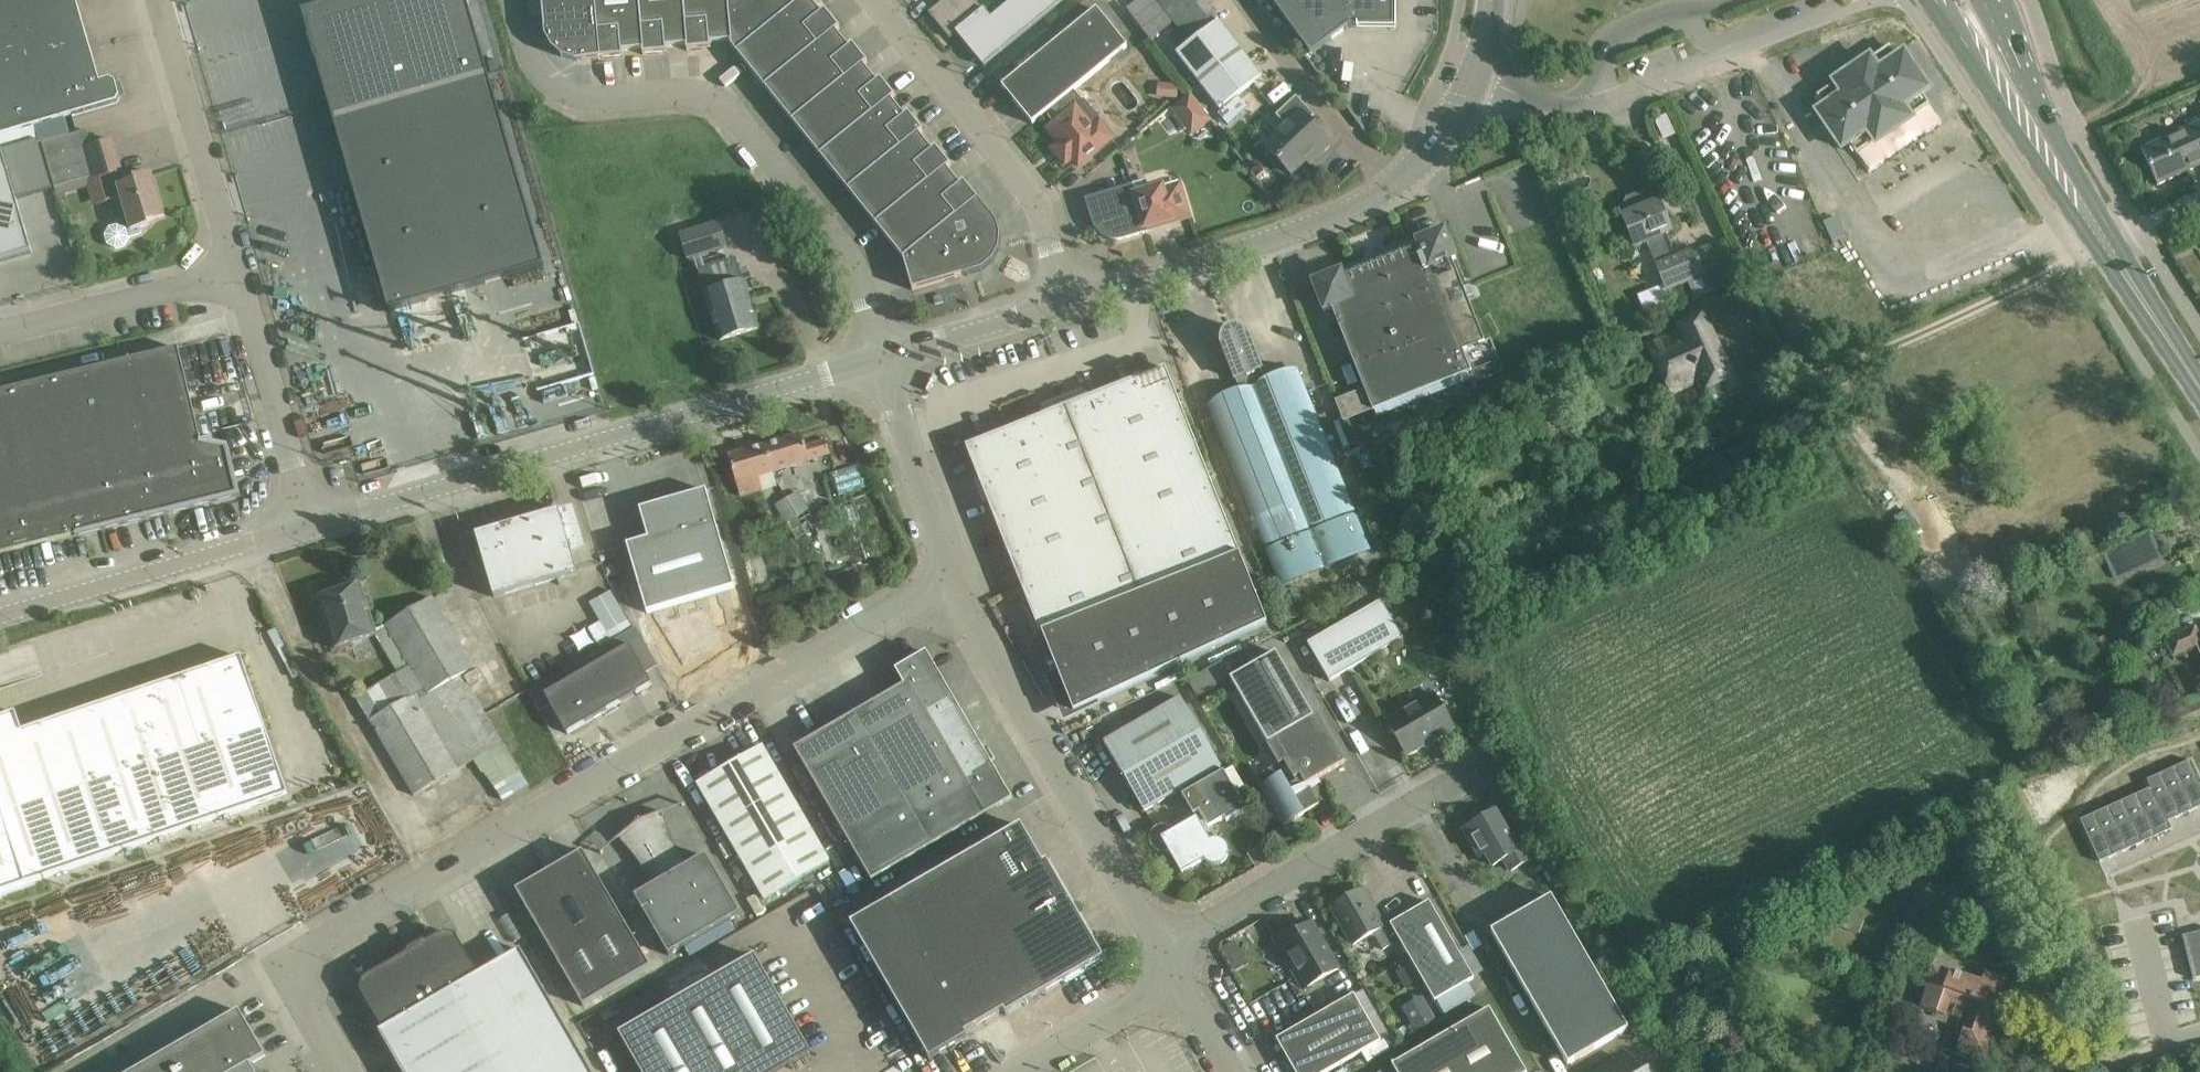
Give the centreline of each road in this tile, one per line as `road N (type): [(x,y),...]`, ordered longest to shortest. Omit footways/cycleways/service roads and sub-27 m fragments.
road 1 (unclassified): [(946,578),(307,949),(292,983),(338,1071)]
road 2 (unclassified): [(304,526),(878,363)]
road 3 (unclassified): [(514,0),(543,76),(569,97),(597,103),(675,95),(707,99),(730,114),(846,265),(878,363)]
road 4 (unclassified): [(1068,307),(1362,208),(1425,160),(1471,88)]
road 5 (unclassified): [(1167,966),(946,578)]
road 6 (unclassified): [(1167,966),(1500,738)]
road 7 (unclassified): [(1068,307),(1052,244),(1021,187),(870,0)]
road 8 (unclassified): [(0,616),(304,526)]
road 9 (primary): [(1937,0),(1995,104),(2105,252)]
road 10 (primary): [(2105,252),(1991,0)]
road 11 (unclassified): [(232,282),(162,17)]
road 12 (unclassified): [(304,526),(232,282)]
road 13 (unclassified): [(1471,88),(1524,105),(1592,109),(1710,65)]
road 14 (unclassified): [(0,331),(232,282)]
road 15 (unclassified): [(946,578),(878,363)]
road 16 (unclassified): [(878,363),(1068,307)]
road 17 (unclassified): [(1013,1071),(1134,1000),(1167,966)]
road 18 (primary): [(2199,397),(2105,252)]
road 19 (unclassified): [(1228,1071),(1167,966)]

